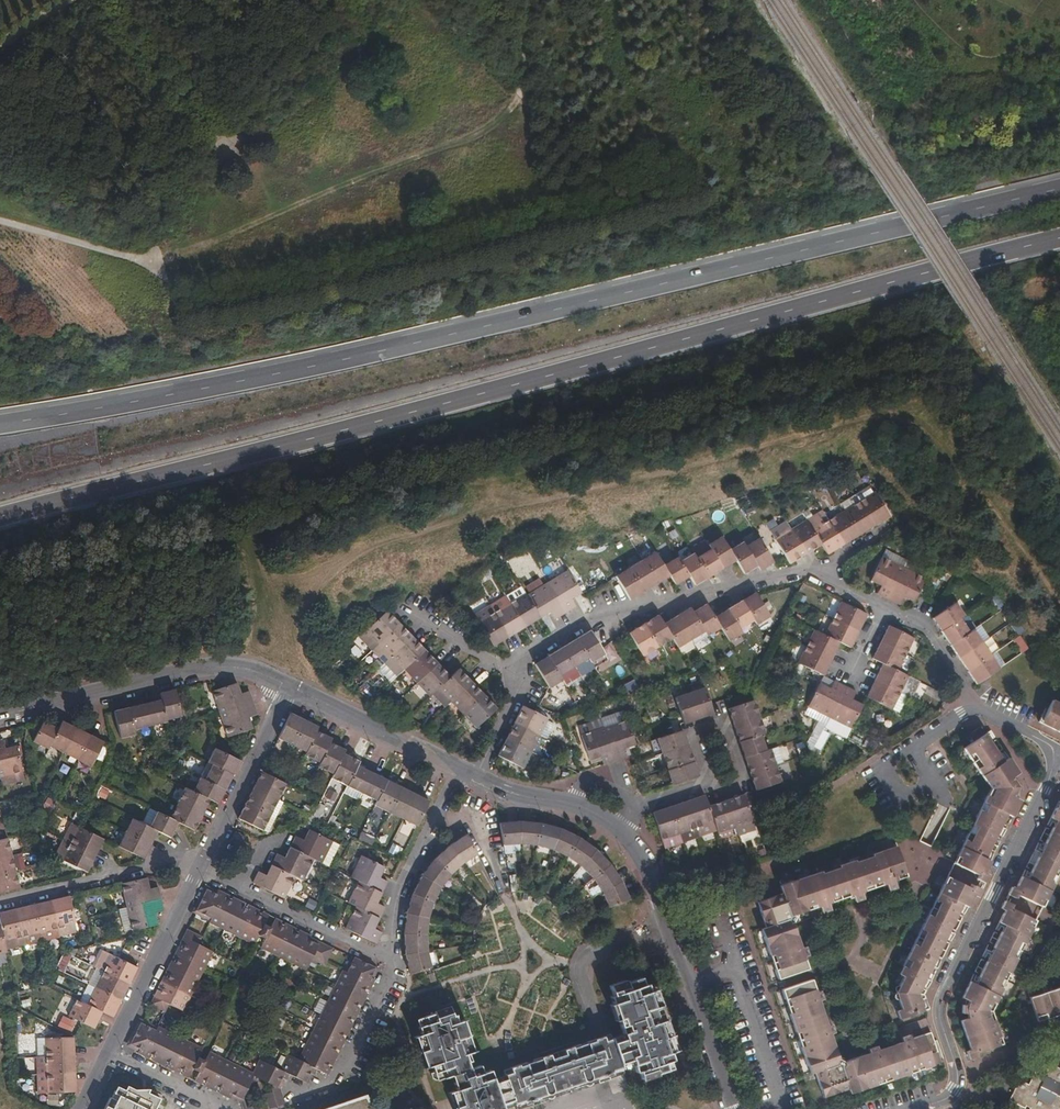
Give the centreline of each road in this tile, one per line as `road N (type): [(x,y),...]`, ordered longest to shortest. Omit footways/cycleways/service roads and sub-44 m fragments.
road 1 (trunk): [(0,517),(1059,240)]
road 2 (trunk): [(1059,188),(212,387),(0,424)]
road 3 (residential): [(924,1108),(956,1091),(938,1024),(941,1002),(1059,761)]
road 4 (residential): [(521,680),(531,660),(597,617),(814,570)]
road 5 (residential): [(616,827),(640,855),(731,1108)]
road 6 (residential): [(0,715),(193,668),(257,669),(290,685)]
road 7 (residential): [(884,609),(926,626),(975,708),(1059,749)]
road 8 (residential): [(202,867),(392,961)]
road 9 (residential): [(108,1054),(202,867)]
road 10 (residential): [(0,902),(183,858),(202,867)]
road 11 (residential): [(392,961),(400,890),(460,768)]
road 12 (residential): [(202,867),(290,685)]
road 13 (residential): [(288,1107),(338,1092),(392,961)]
road 14 (residential): [(290,685),(460,768)]
road 15 (residential): [(477,776),(528,797),(575,803),(616,827)]
road 16 (residential): [(521,680),(407,609)]
road 17 (residential): [(737,776),(721,726),(694,734),(709,784)]
road 18 (residential): [(108,1054),(220,1108)]

